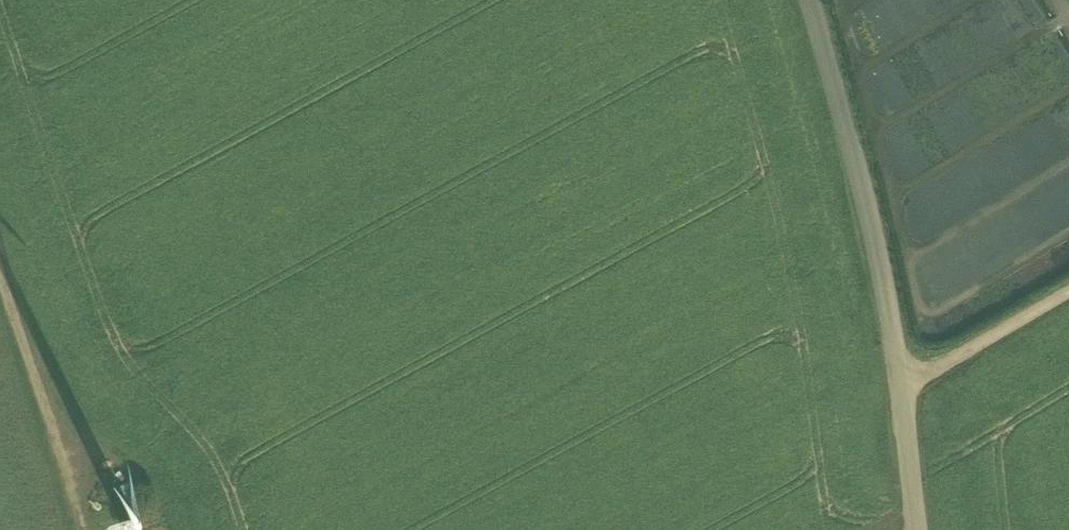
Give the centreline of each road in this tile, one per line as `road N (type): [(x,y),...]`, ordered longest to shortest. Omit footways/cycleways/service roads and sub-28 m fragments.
road 1 (unclassified): [(823,0),(894,302),(921,529)]
road 2 (track): [(102,503),(54,425),(0,272)]
road 3 (track): [(908,396),(1068,305)]

